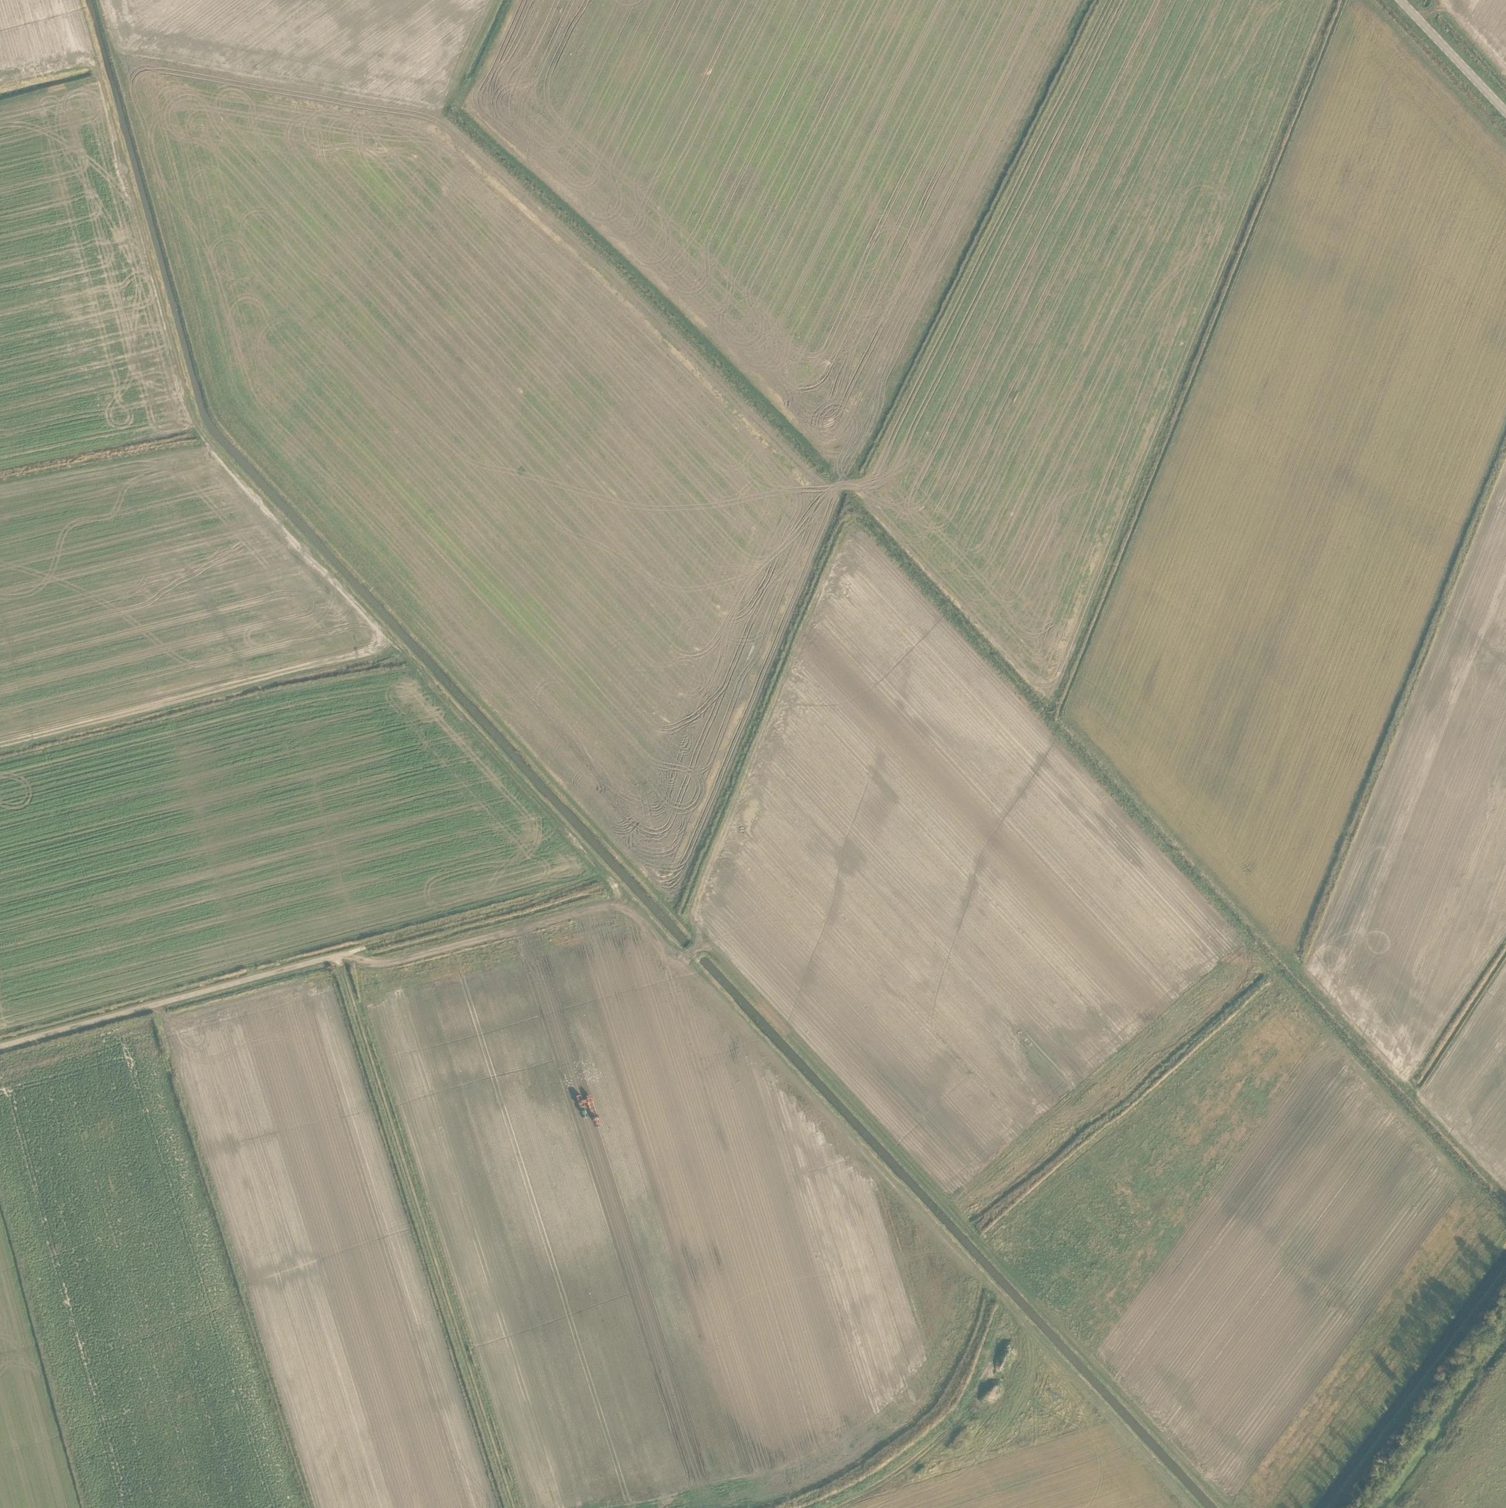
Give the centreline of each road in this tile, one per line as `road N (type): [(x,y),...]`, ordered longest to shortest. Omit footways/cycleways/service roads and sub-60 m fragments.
road 1 (track): [(616,897),(611,879),(198,425),(103,80)]
road 2 (track): [(338,955),(513,1507)]
road 3 (track): [(338,955),(522,907),(552,911),(616,897),(671,950),(702,950)]
road 4 (track): [(0,1047),(338,955)]
road 5 (unclassified): [(1505,116),(1397,0)]

